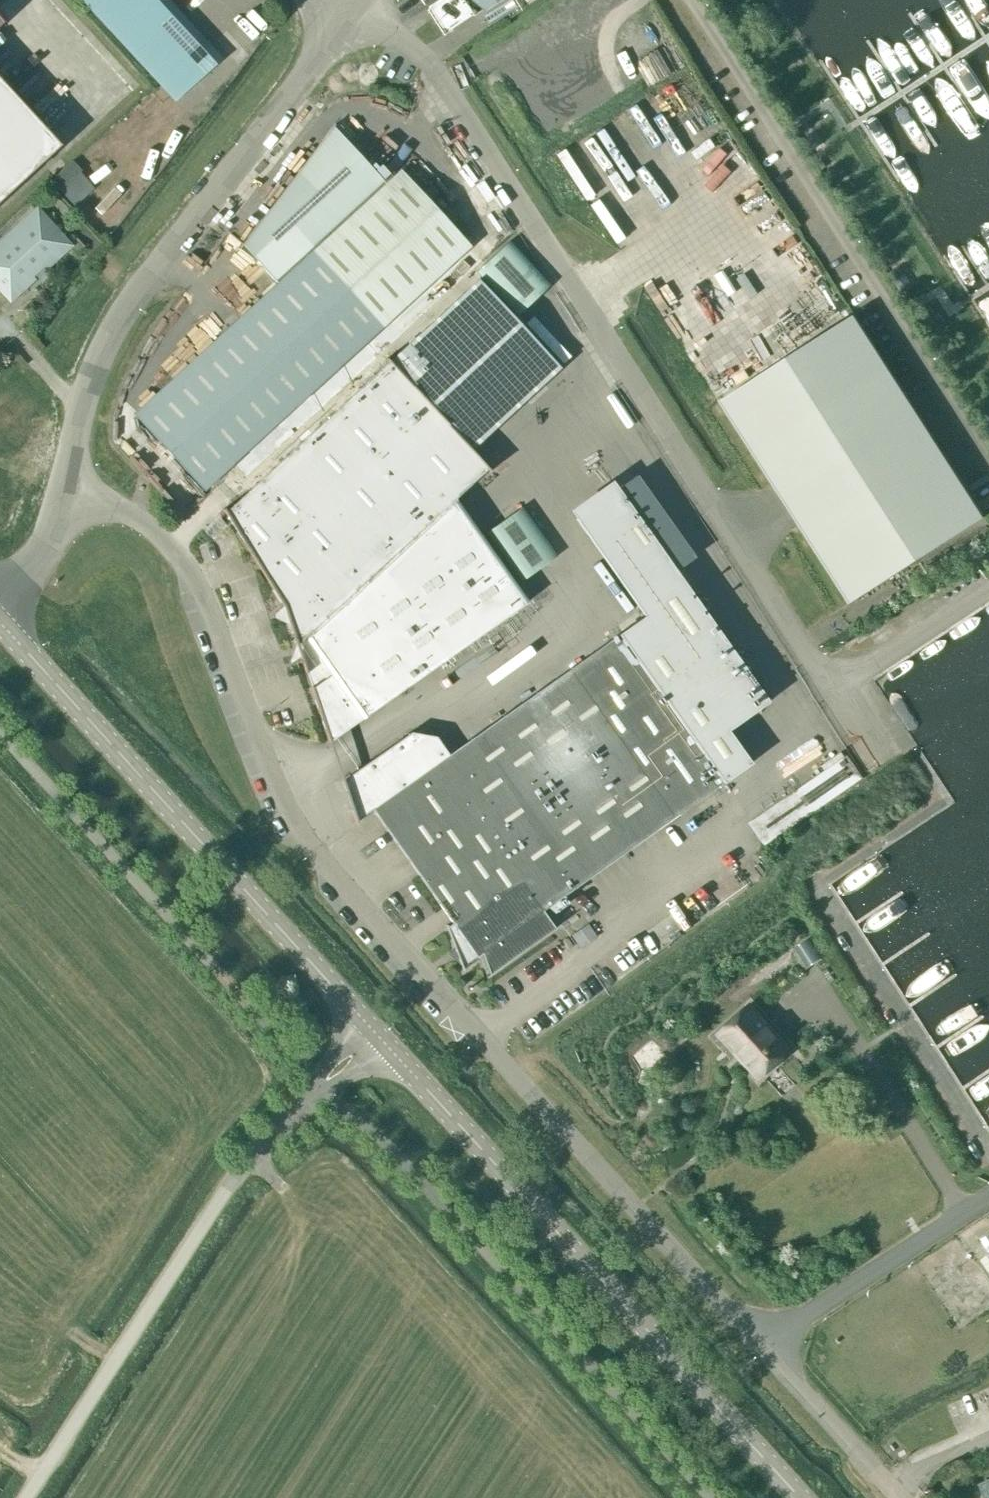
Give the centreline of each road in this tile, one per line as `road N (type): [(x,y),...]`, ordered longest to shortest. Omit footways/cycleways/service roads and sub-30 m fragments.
road 1 (unclassified): [(911,1497),(307,843),(190,581),(165,544),(125,518),(73,504)]
road 2 (unclassified): [(877,748),(436,74),(359,19)]
road 3 (secondary): [(797,1497),(366,1038)]
road 4 (unclassified): [(73,504),(91,389),(130,312),(359,19)]
road 5 (unclassified): [(35,1497),(270,1143),(366,1038)]
road 6 (secondary): [(366,1038),(0,617)]
road 7 (unclassified): [(0,611),(26,589),(73,504)]

